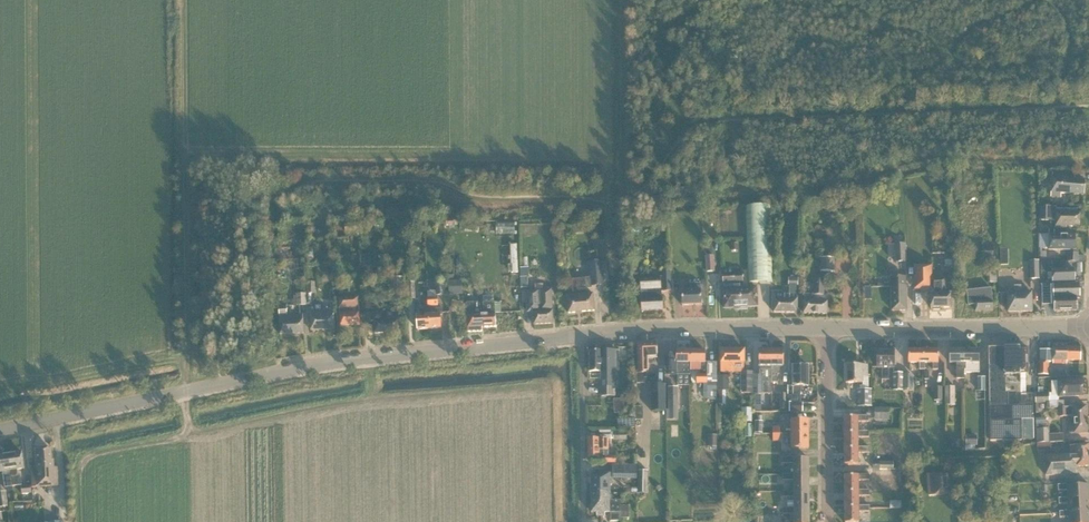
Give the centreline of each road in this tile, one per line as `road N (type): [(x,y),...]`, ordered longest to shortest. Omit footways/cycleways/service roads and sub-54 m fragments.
road 1 (tertiary): [(135,403),(330,362),(583,336)]
road 2 (track): [(187,391),(185,0)]
road 3 (tertiary): [(826,330),(1088,326)]
road 4 (tertiary): [(583,336),(826,330)]
road 5 (residential): [(828,521),(826,330)]
road 6 (residential): [(585,521),(583,336)]
road 7 (tertiary): [(135,403),(0,435)]

